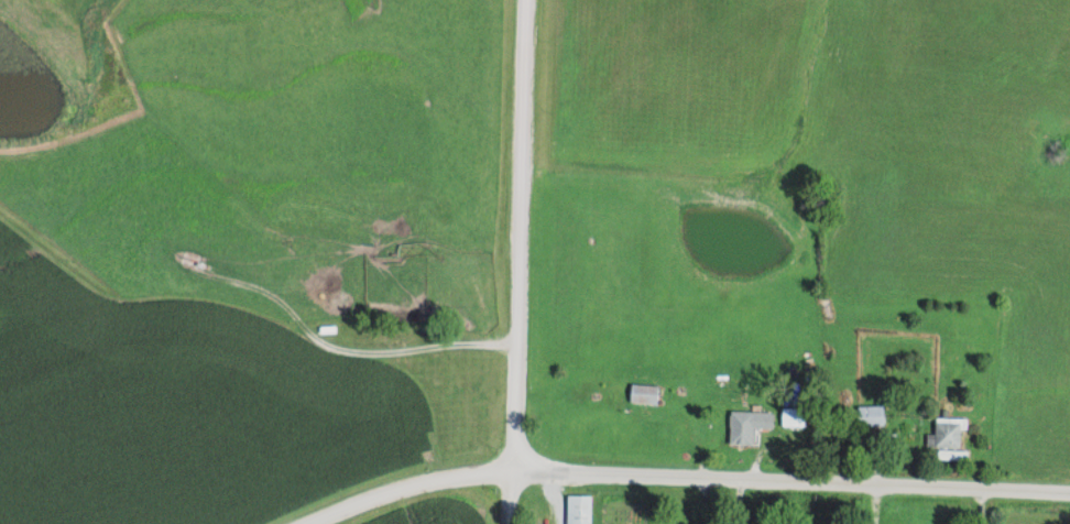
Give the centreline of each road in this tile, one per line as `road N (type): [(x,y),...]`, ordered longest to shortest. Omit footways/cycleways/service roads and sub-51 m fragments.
road 1 (residential): [(513,477),(629,474),(1069,495)]
road 2 (residential): [(524,0),(512,523)]
road 3 (track): [(516,343),(361,357),(339,351),(258,291),(149,251)]
road 4 (residential): [(318,523),(419,485),(513,477)]

